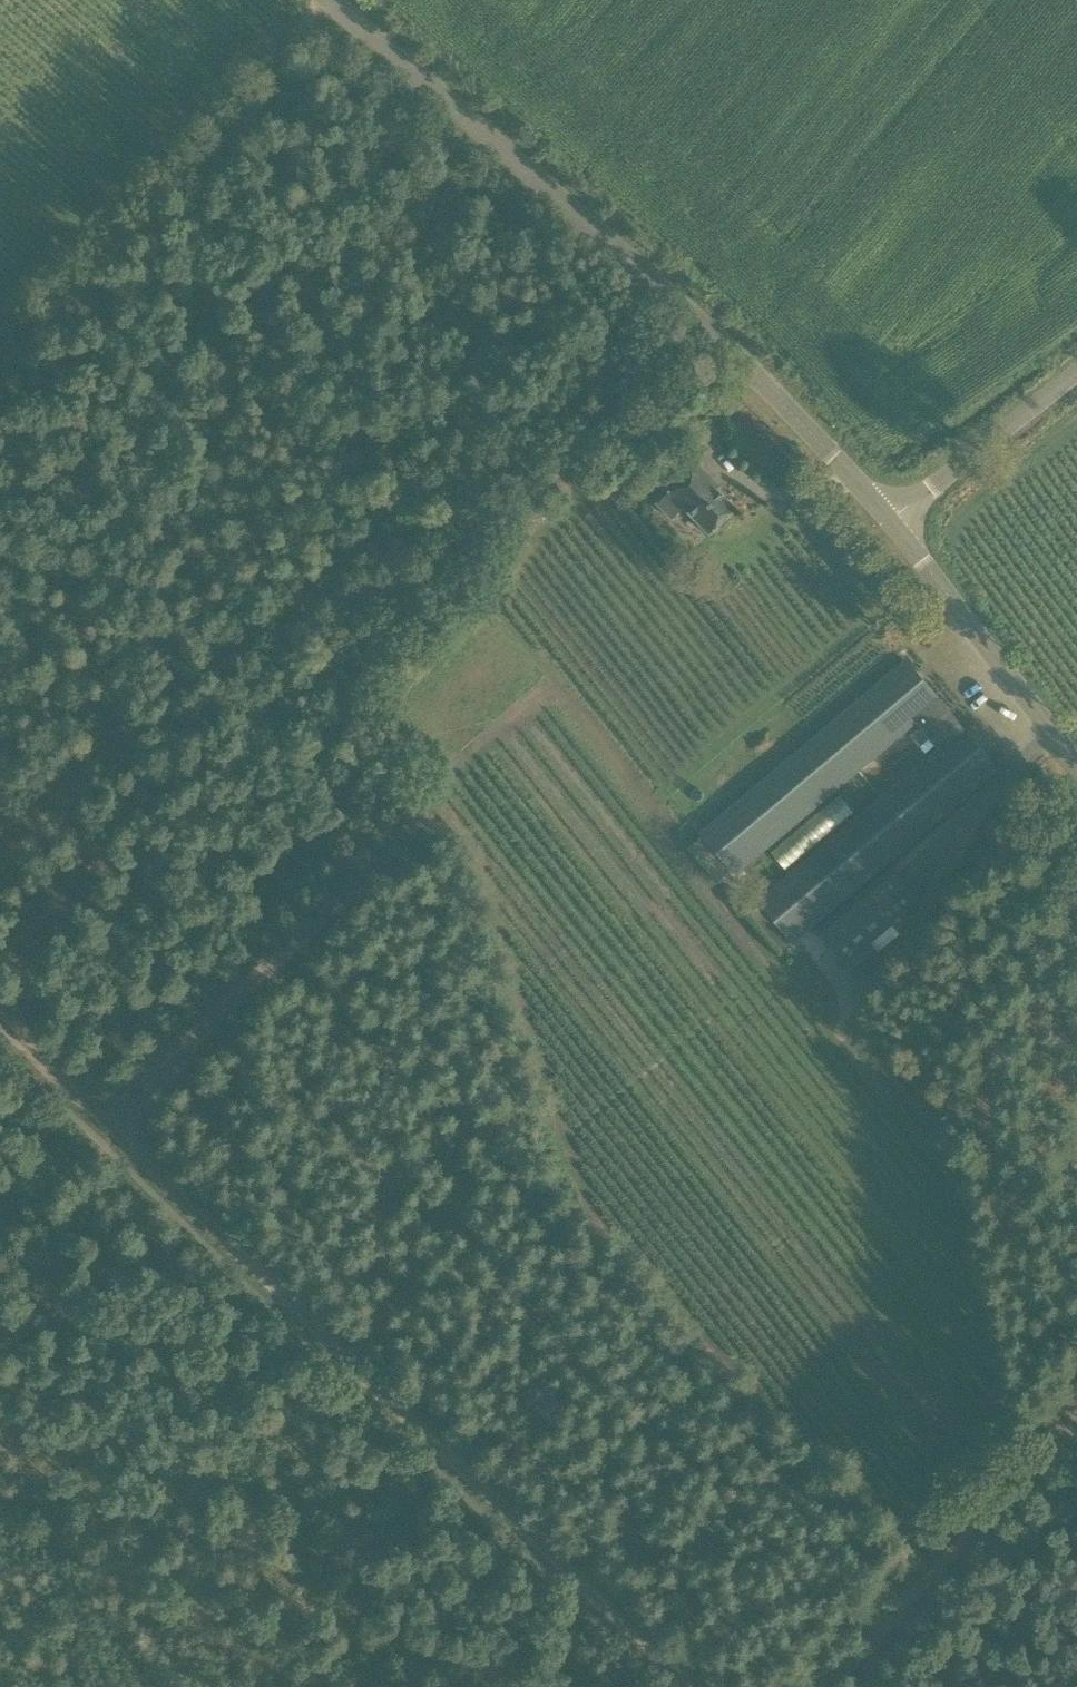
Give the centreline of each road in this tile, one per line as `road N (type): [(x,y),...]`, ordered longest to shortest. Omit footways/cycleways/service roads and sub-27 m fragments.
road 1 (track): [(695,1686),(107,1111)]
road 2 (unclassified): [(892,509),(832,440),(342,0)]
road 3 (unclassified): [(1076,753),(892,509)]
road 4 (unclassified): [(892,509),(1076,366)]
road 5 (track): [(107,1111),(0,1010)]

